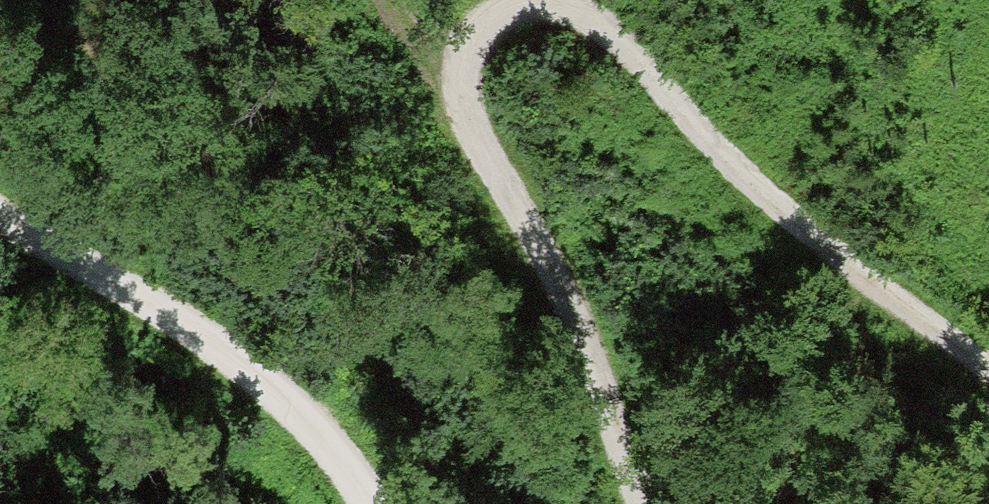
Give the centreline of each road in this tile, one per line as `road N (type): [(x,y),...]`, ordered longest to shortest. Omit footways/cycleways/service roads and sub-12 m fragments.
road 1 (track): [(988,370),(948,332),(720,175),(655,109),(609,30),(556,2),(522,6),(479,35),(465,77),(474,126),(631,503)]
road 2 (track): [(0,216),(239,365),(325,434),(370,503)]

